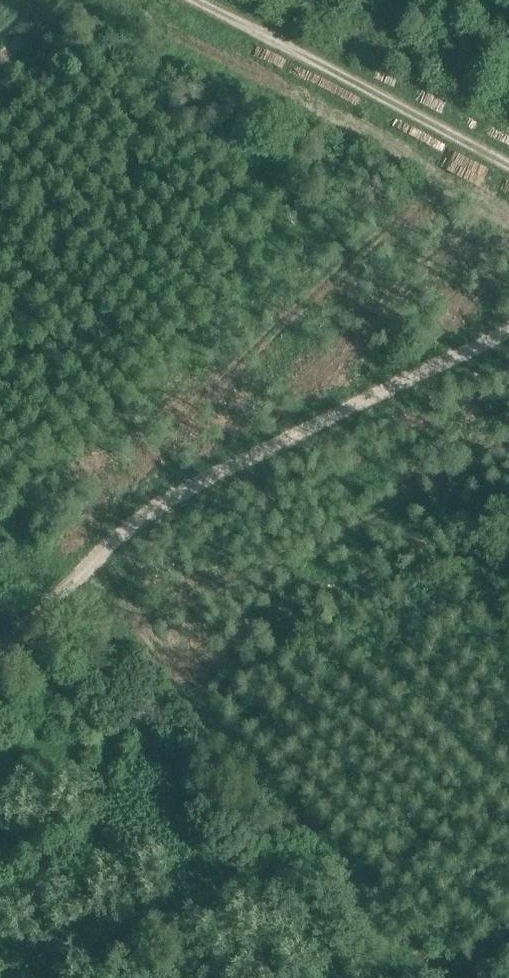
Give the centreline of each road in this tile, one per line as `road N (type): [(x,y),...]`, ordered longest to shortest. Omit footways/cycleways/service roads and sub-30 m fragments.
road 1 (track): [(194,0),(508,166)]

